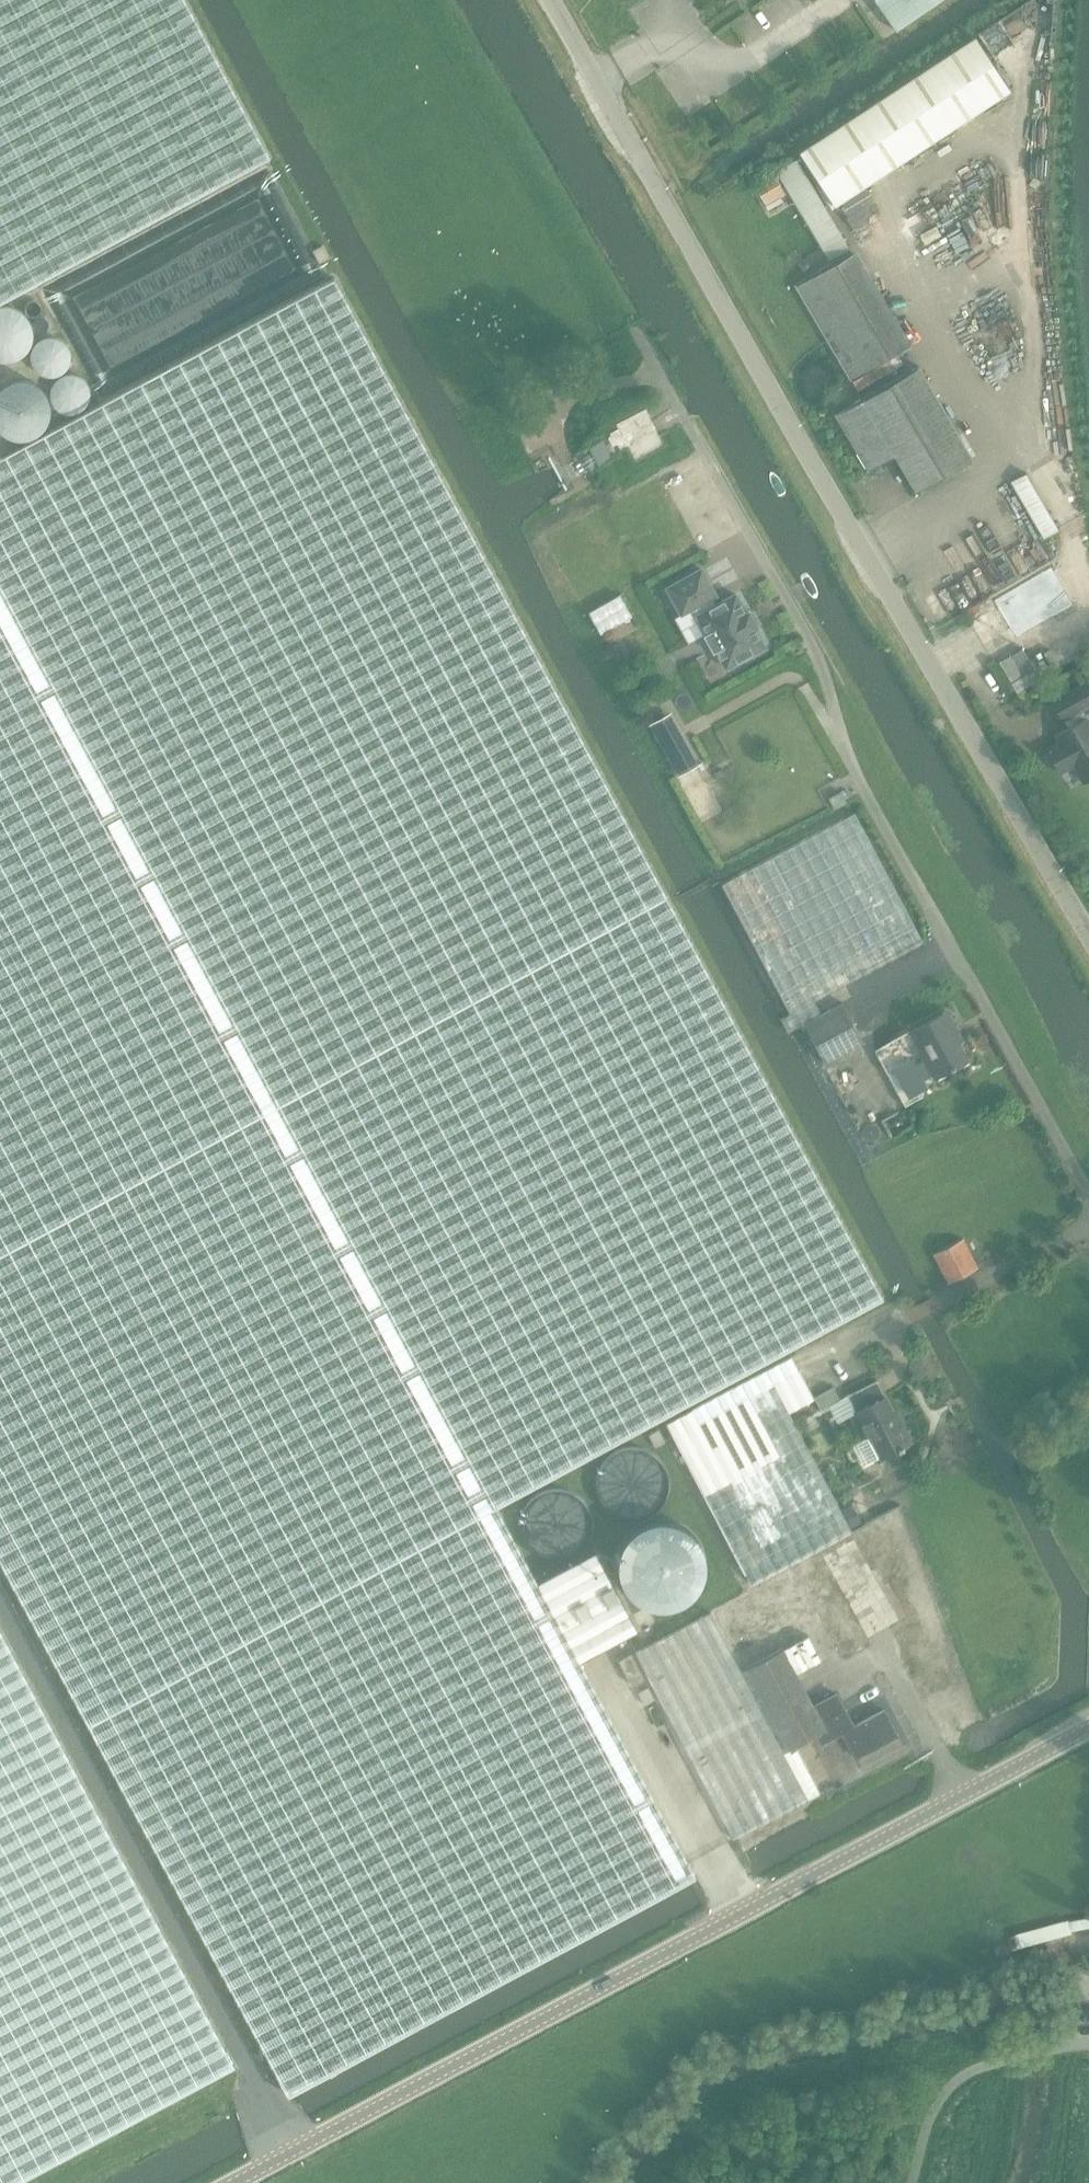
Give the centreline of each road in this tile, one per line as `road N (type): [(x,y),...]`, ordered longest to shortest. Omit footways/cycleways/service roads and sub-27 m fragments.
road 1 (residential): [(1088,934),(550,0)]
road 2 (tertiary): [(235,2182),(1088,1727)]
road 3 (unclassified): [(1088,1196),(869,800),(837,736),(818,657),(676,405)]

